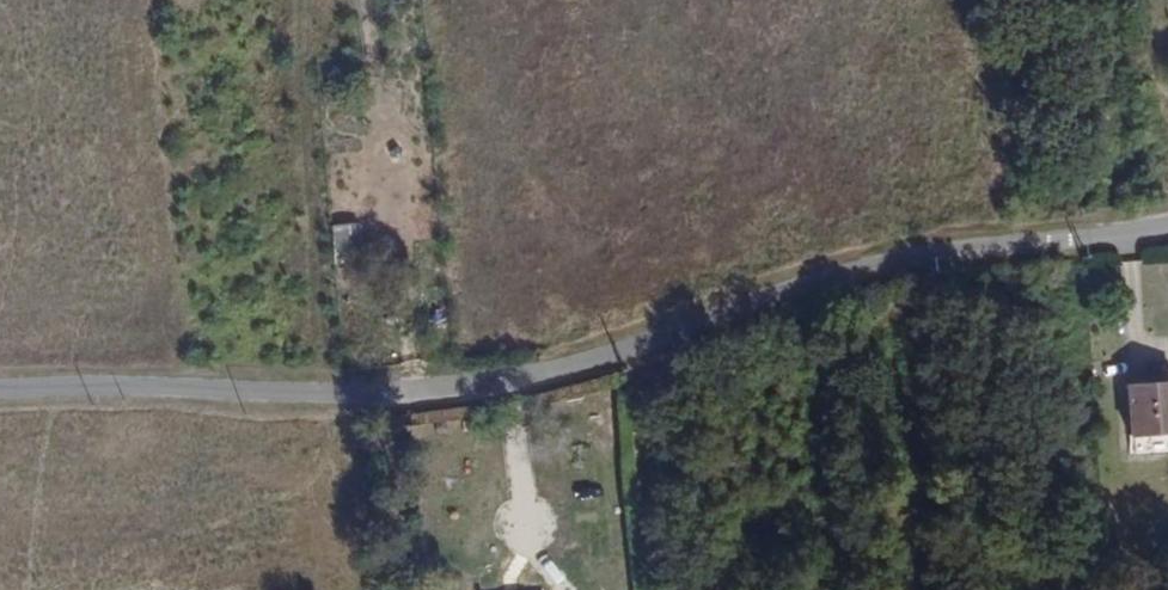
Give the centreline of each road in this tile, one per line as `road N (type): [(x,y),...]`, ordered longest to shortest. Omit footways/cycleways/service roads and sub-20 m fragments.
road 1 (residential): [(0,385),(74,380),(401,395),(510,379),(735,295),(901,250),(1167,226)]

